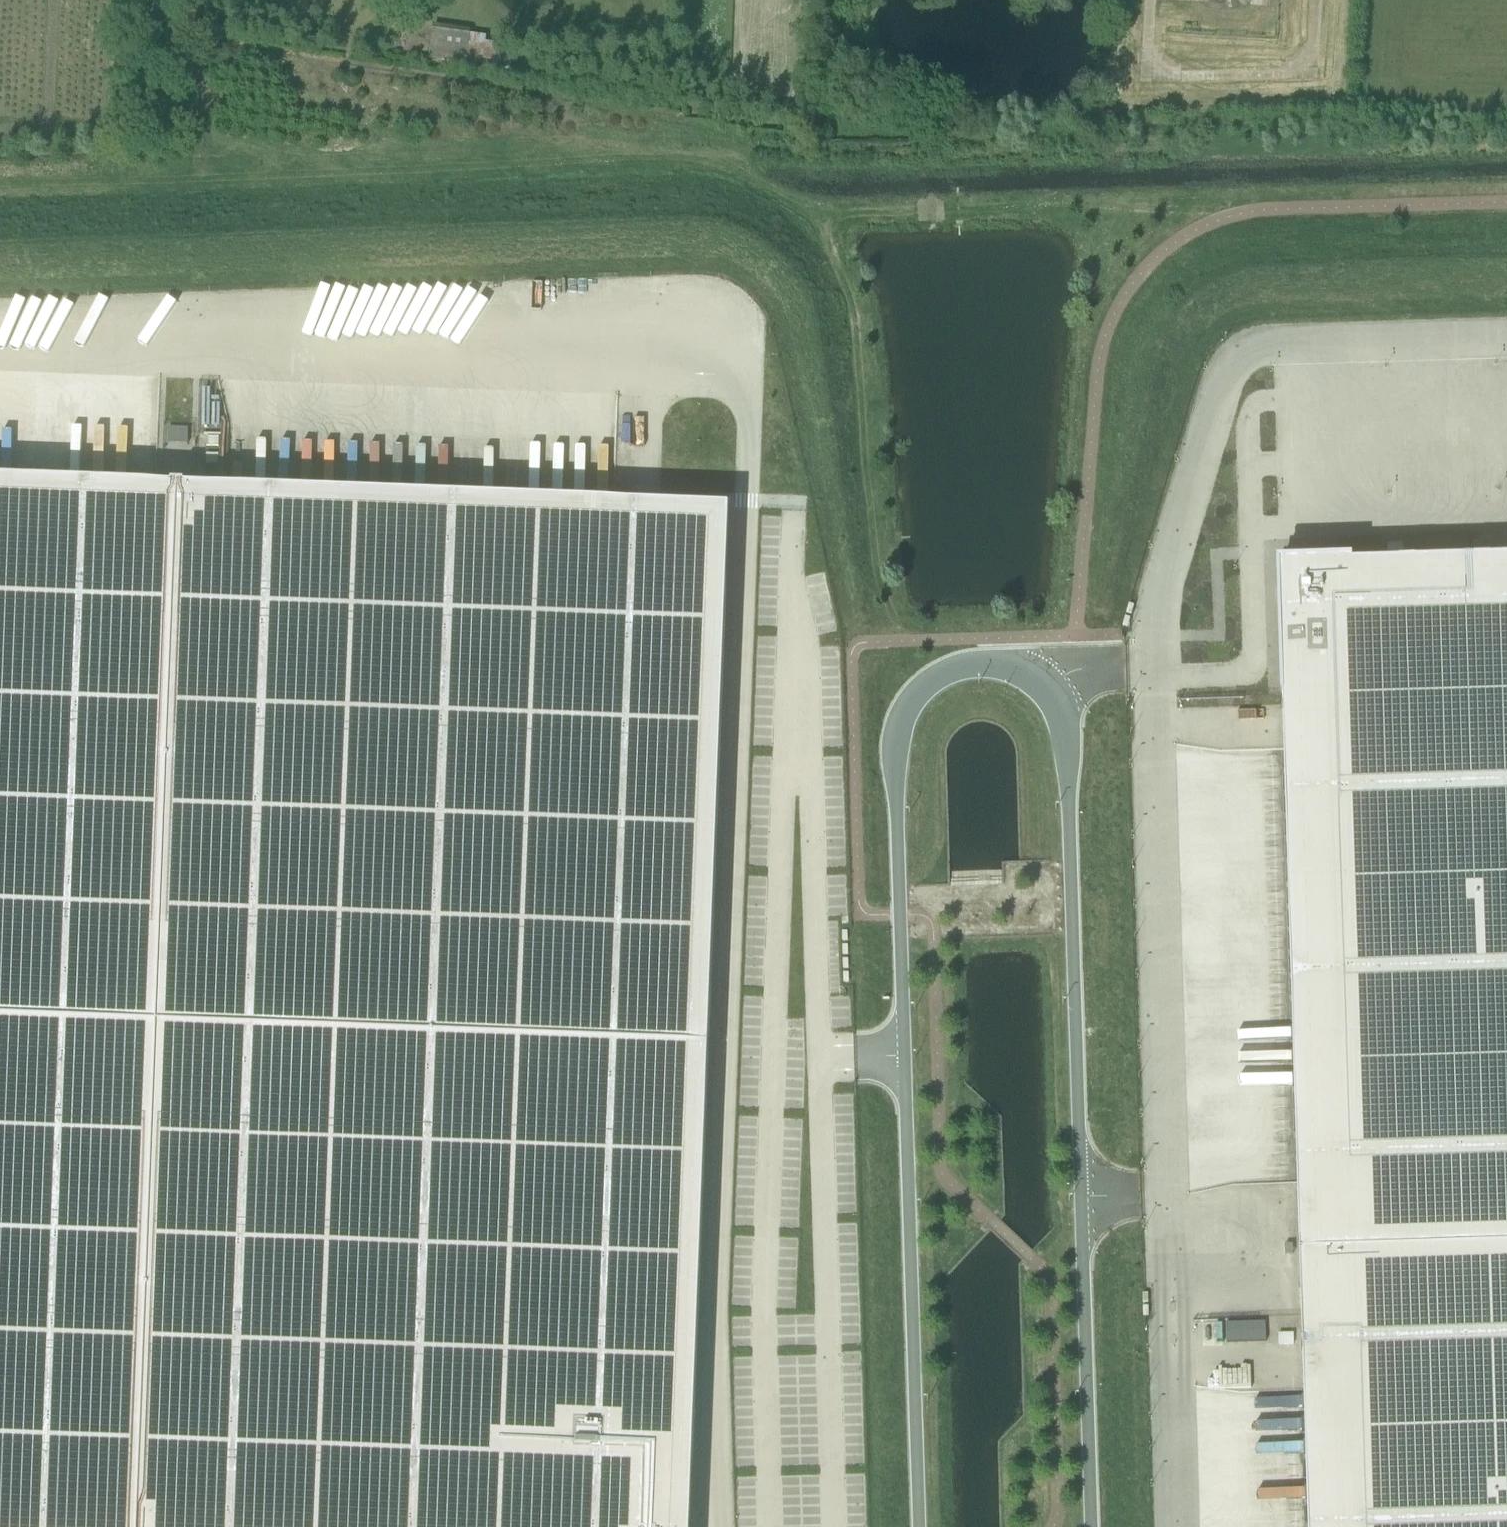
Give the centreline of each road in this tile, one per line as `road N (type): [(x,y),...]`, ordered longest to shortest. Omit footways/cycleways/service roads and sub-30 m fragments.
road 1 (unclassified): [(1091,1526),(1067,748),(1049,695),(1019,676),(974,668),(930,683),(906,711),(896,740),(918,1526)]

